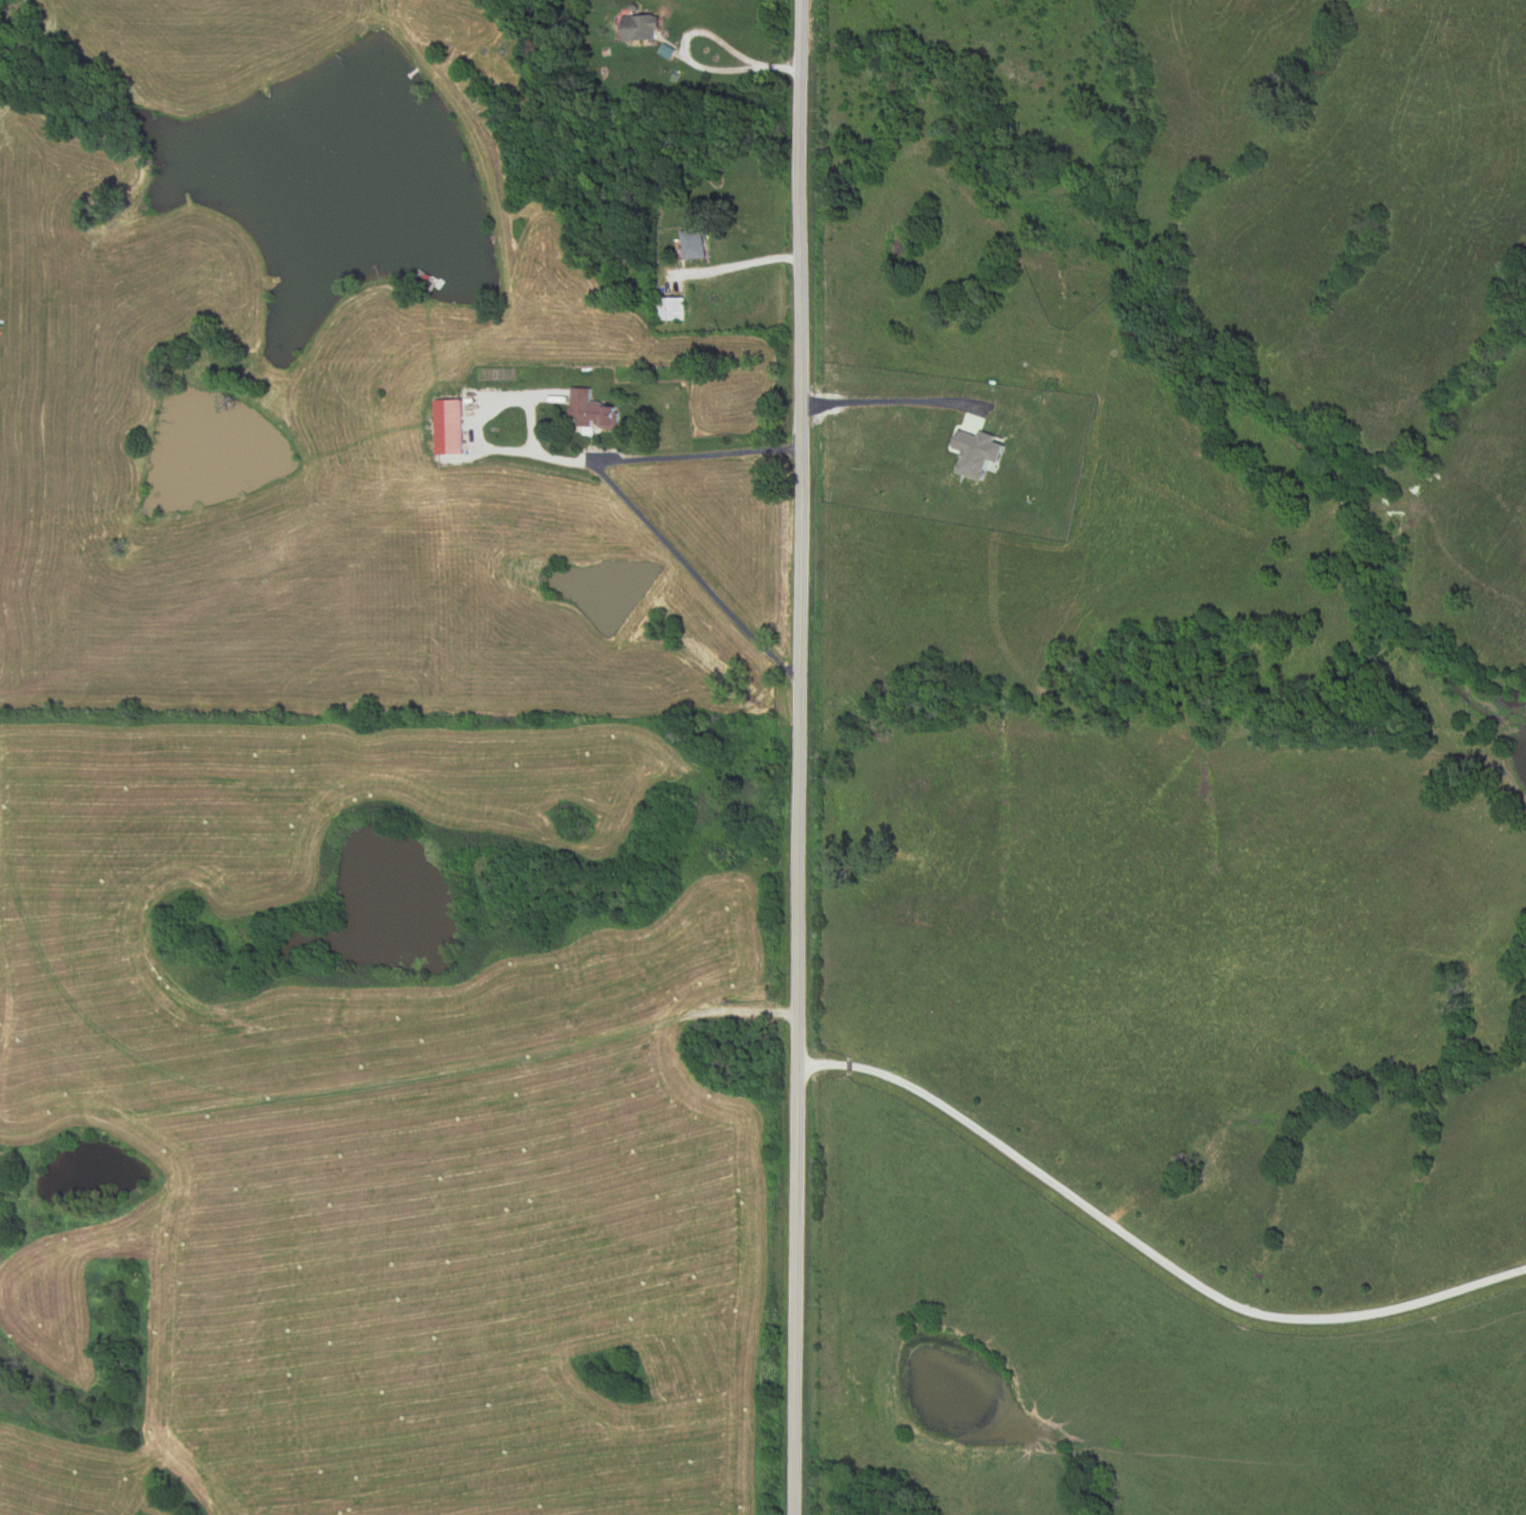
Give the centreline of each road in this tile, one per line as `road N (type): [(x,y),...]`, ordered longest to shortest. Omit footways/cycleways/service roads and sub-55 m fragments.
road 1 (tertiary): [(795,1514),(805,0)]

